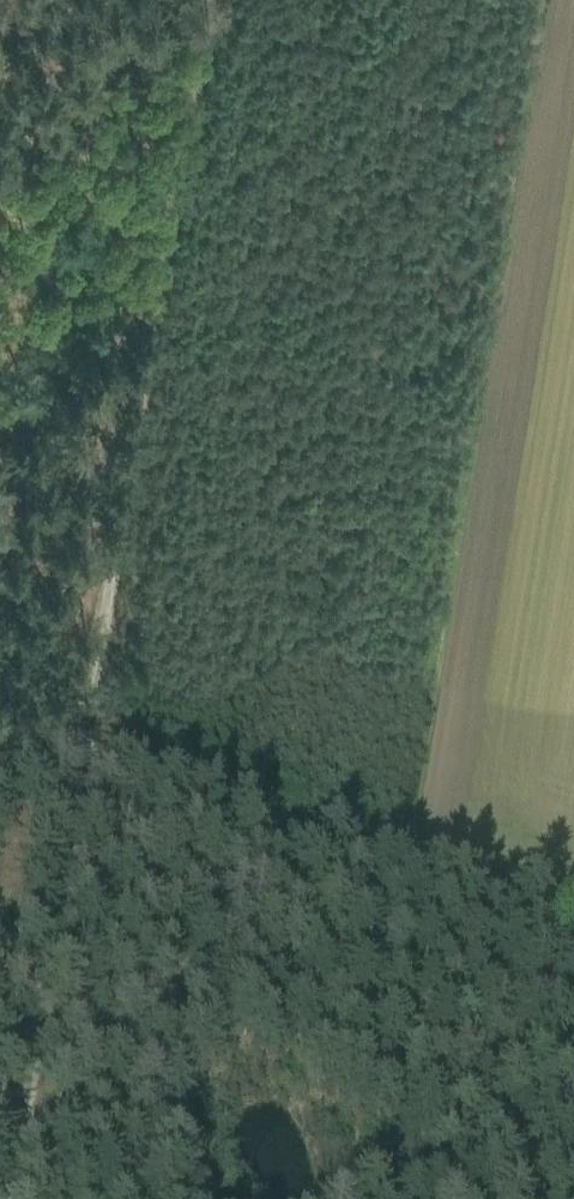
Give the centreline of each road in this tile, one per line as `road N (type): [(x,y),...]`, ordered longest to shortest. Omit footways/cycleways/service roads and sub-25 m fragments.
road 1 (track): [(184,0),(0,1115)]
road 2 (track): [(0,745),(573,917)]

